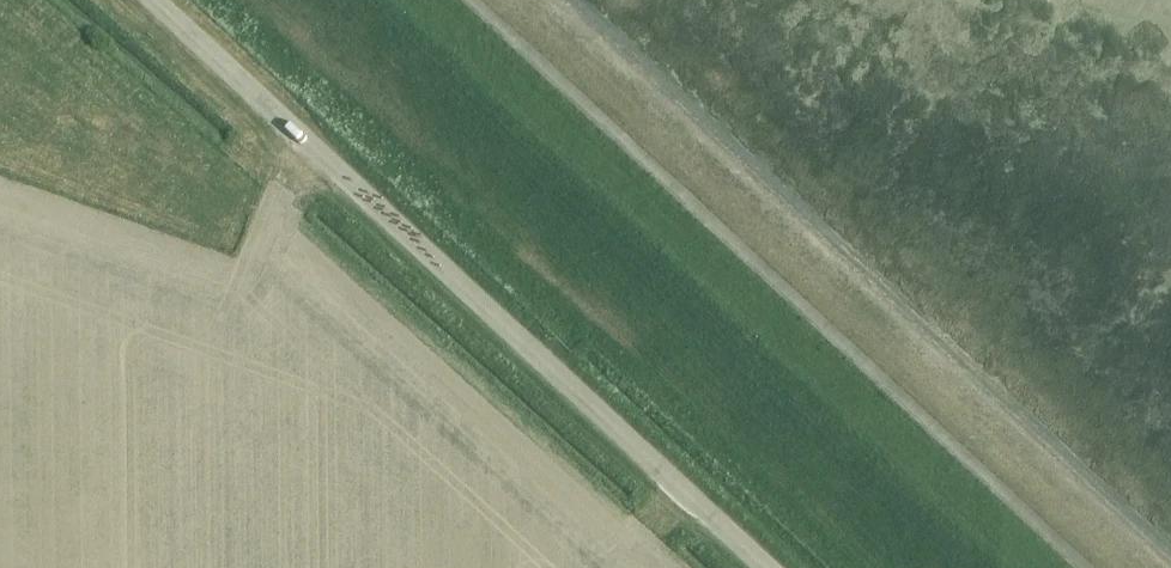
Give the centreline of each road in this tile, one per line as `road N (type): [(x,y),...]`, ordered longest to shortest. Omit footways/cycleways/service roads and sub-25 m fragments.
road 1 (unclassified): [(767,567),(153,0)]

